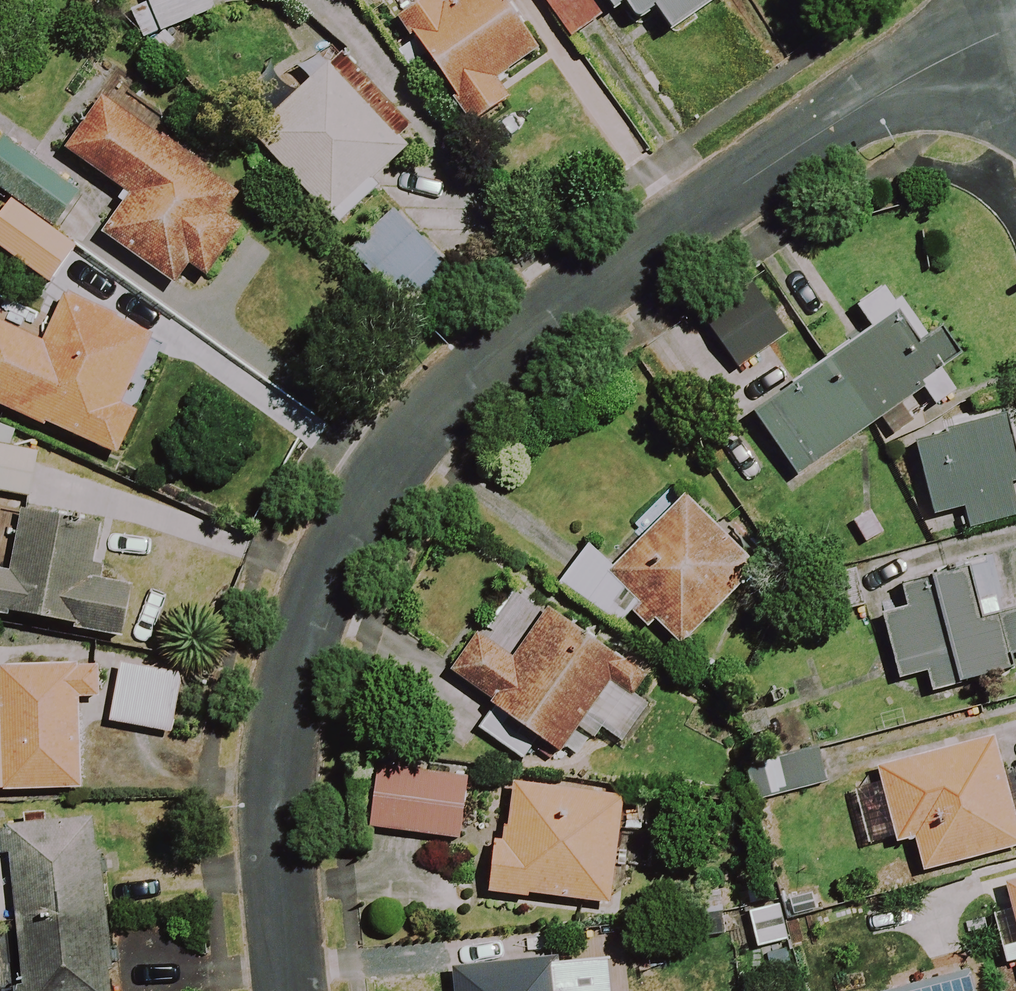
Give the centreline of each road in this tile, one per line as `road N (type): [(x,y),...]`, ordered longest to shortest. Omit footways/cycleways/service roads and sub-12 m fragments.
road 1 (residential): [(1015,29),(872,99),(507,350),(381,490),(306,616),(277,748),(276,859),(289,990)]

